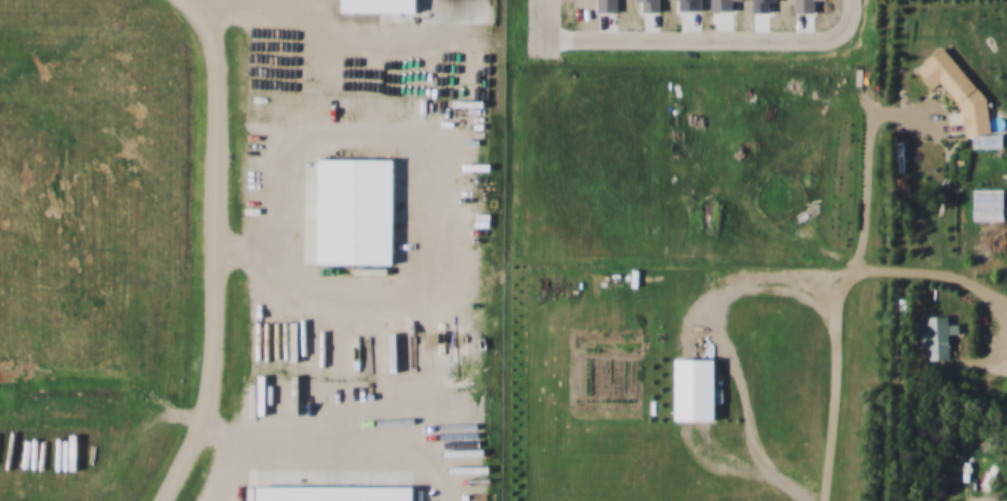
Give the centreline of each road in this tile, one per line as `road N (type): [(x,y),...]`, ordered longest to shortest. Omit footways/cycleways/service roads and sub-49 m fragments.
road 1 (residential): [(190,0),(204,13),(217,68),(211,390),(164,500)]

